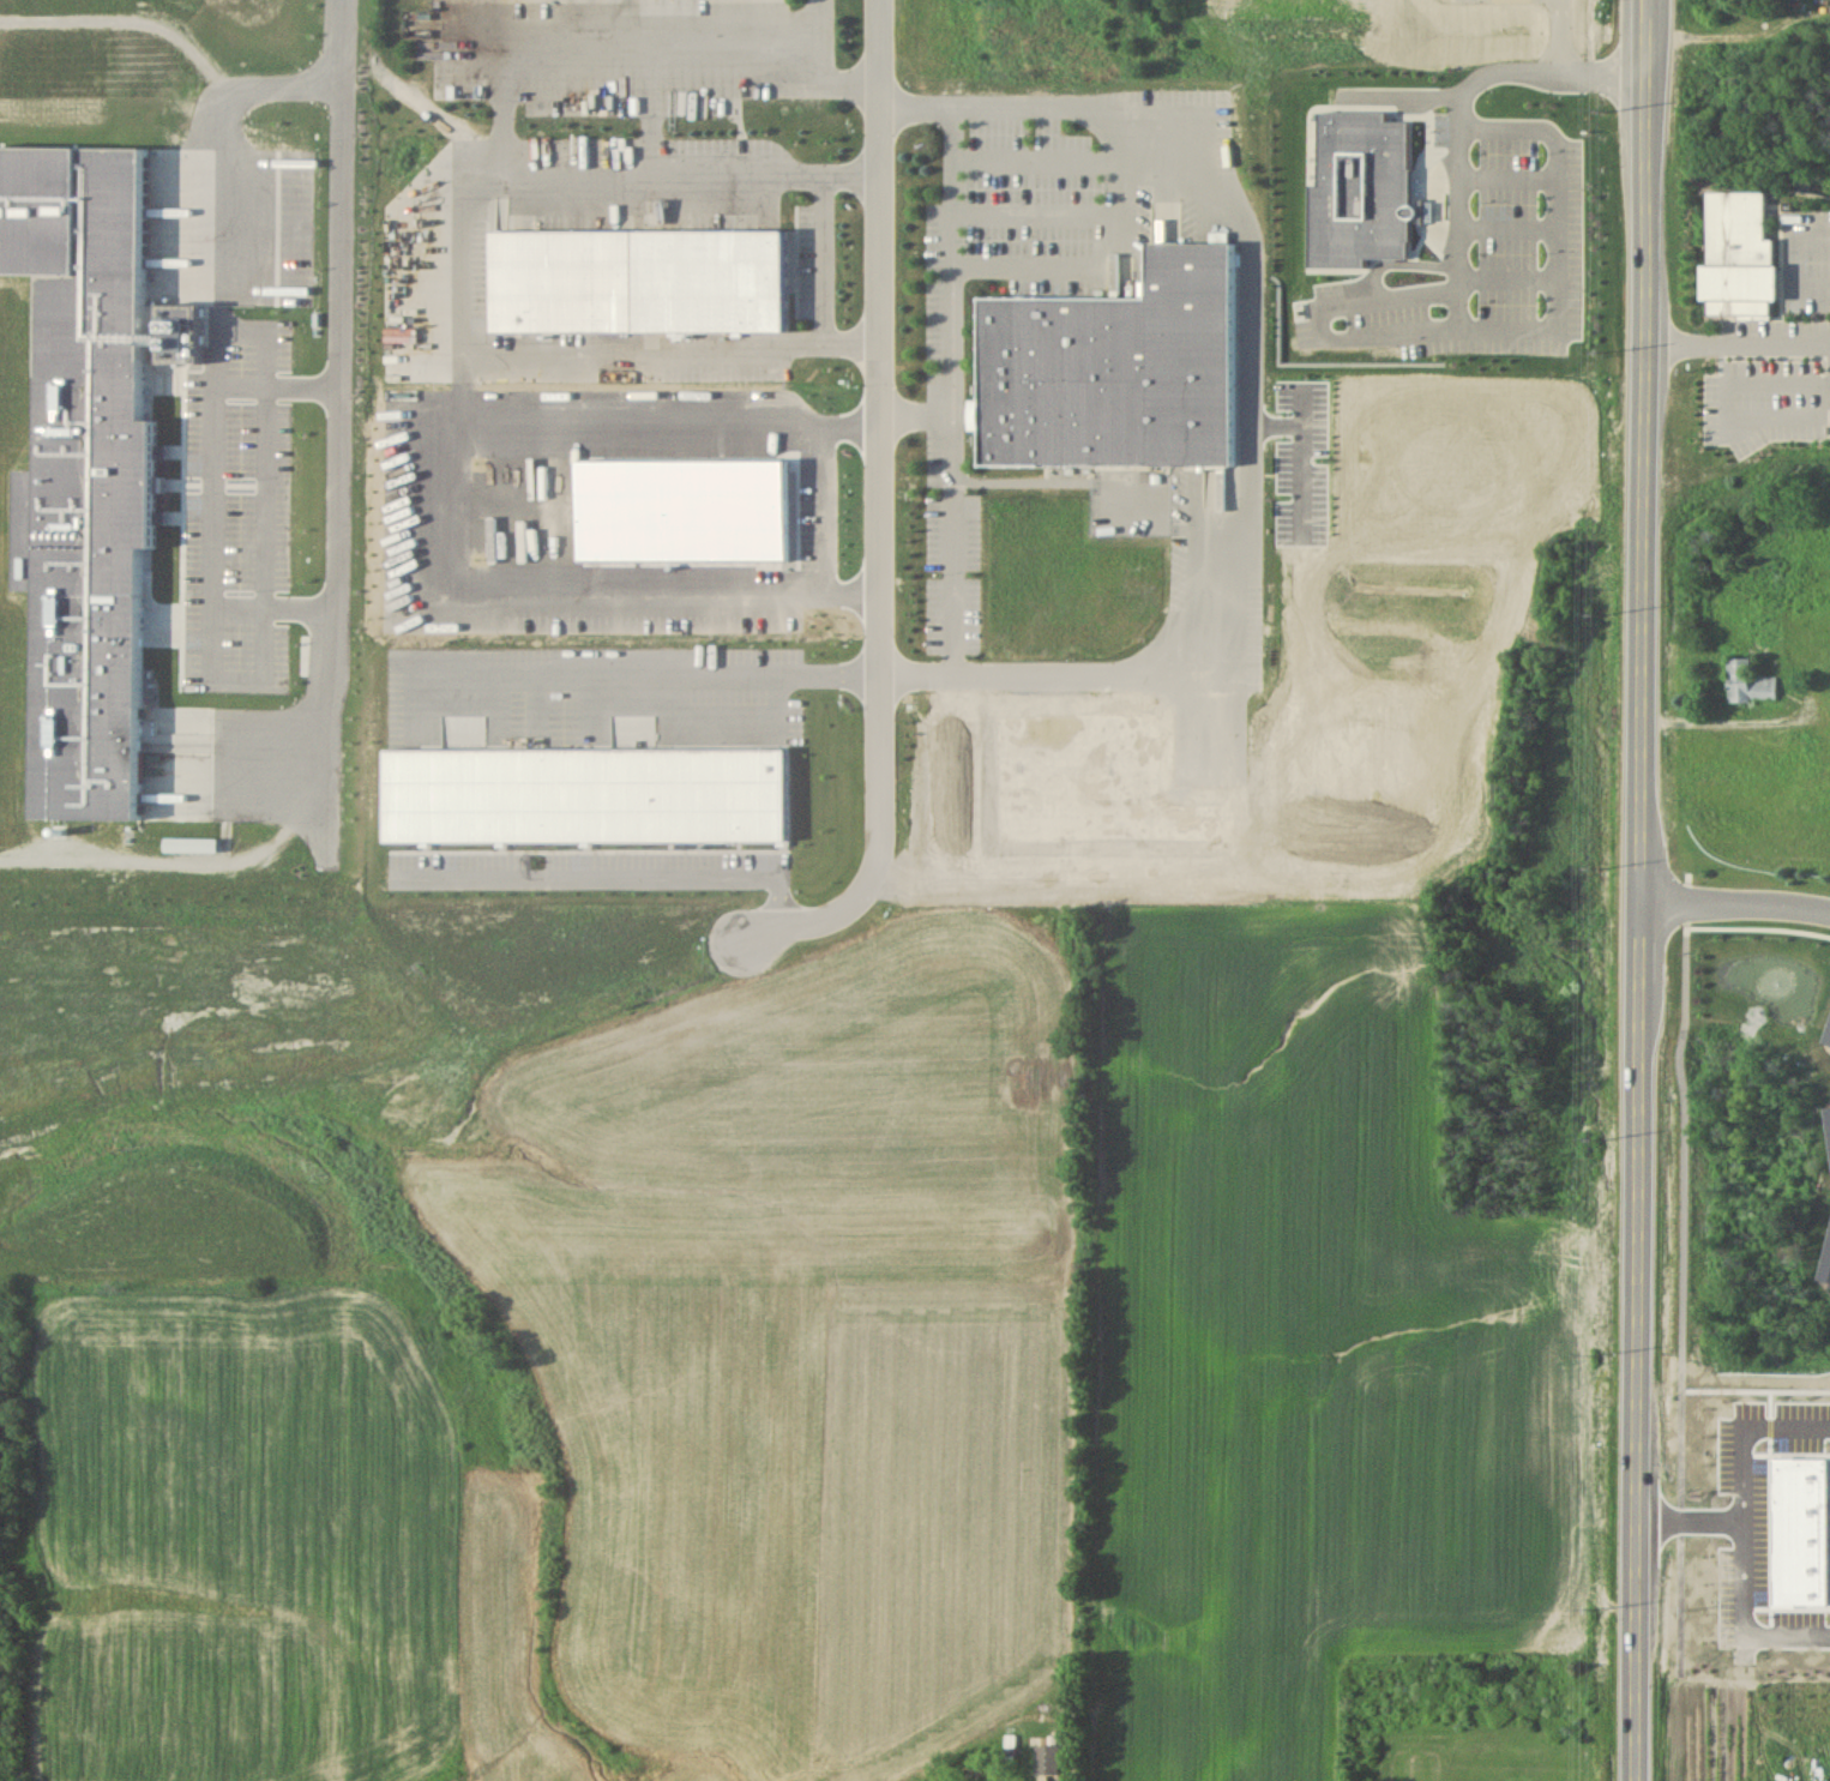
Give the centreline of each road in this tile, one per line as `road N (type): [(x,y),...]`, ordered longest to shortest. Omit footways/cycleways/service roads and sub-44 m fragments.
road 1 (tertiary): [(1649,0),(1634,1780)]
road 2 (residential): [(733,952),(863,901),(883,828),(883,0)]
road 3 (residential): [(1641,905),(1829,911)]

